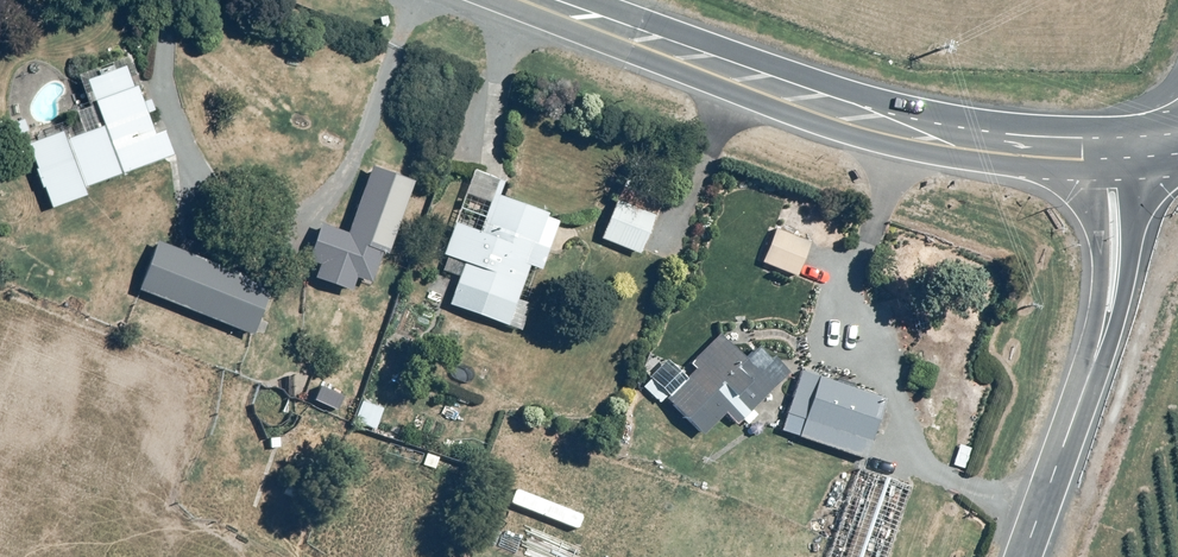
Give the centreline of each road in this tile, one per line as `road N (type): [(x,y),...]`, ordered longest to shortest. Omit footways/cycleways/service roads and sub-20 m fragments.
road 1 (secondary): [(539,0),(916,130),(1120,151)]
road 2 (residential): [(1120,151),(1117,274),(1021,556)]

